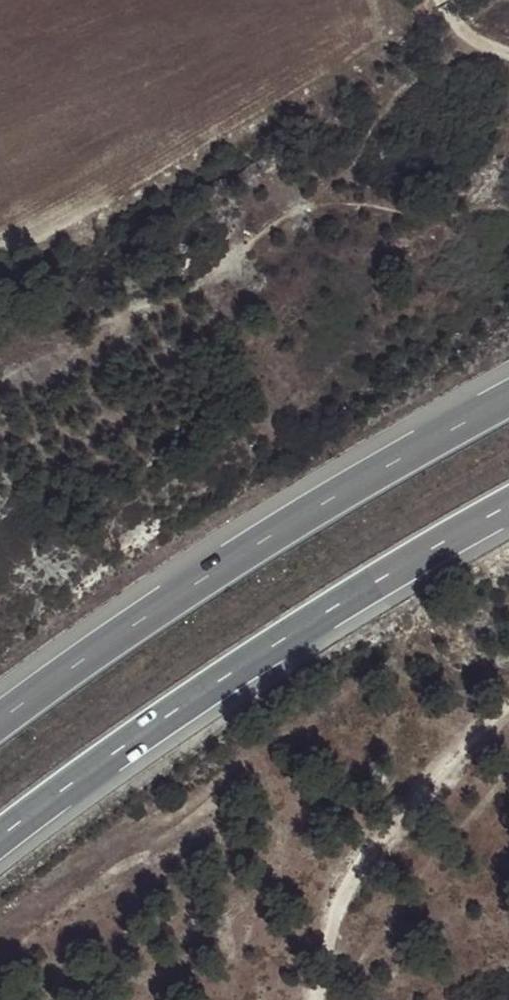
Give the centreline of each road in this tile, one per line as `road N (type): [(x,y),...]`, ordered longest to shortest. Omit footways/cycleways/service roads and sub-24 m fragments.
road 1 (motorway): [(0,836),(187,694),(508,508)]
road 2 (motorway): [(508,396),(365,477),(0,724)]
road 3 (track): [(323,999),(324,973),(378,821),(423,757),(508,699)]

